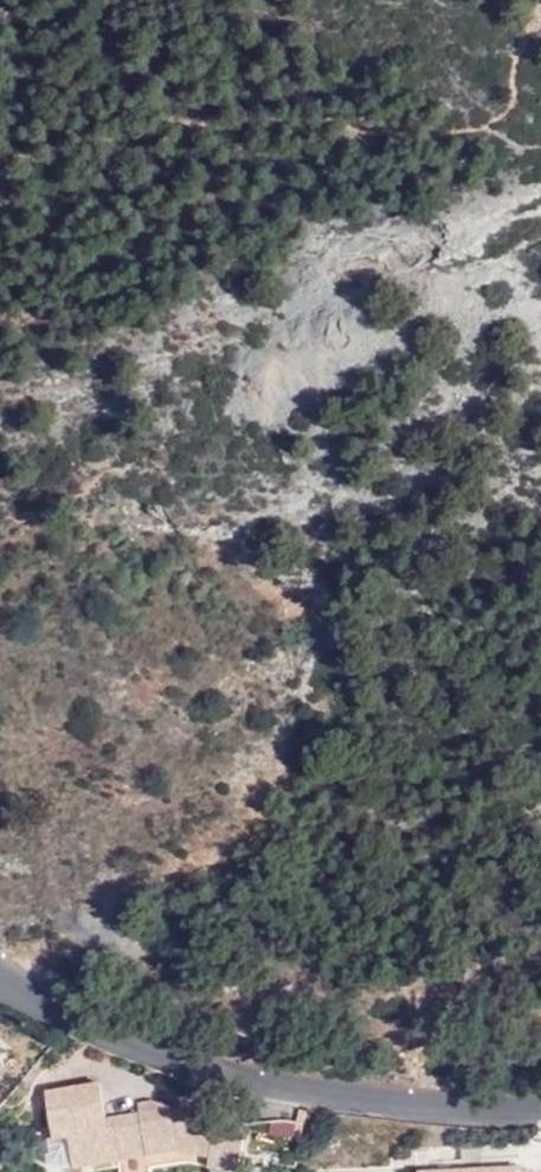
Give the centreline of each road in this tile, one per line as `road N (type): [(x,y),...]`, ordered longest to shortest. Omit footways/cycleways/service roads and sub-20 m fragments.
road 1 (unclassified): [(0,980),(61,1015),(230,1078),(440,1111),(540,1110)]

